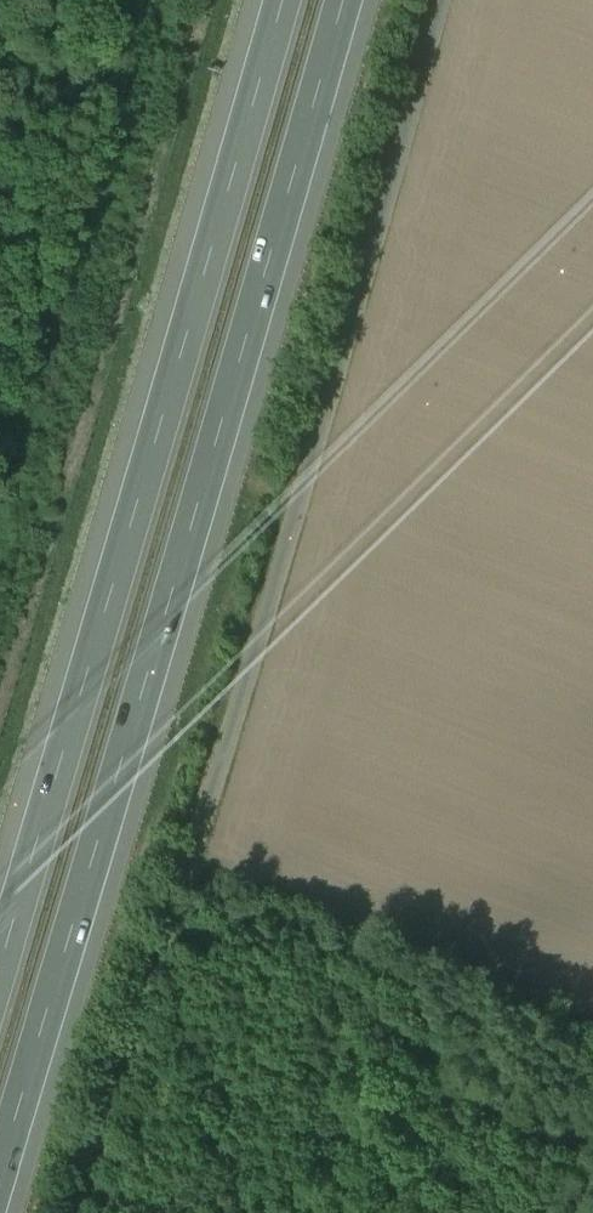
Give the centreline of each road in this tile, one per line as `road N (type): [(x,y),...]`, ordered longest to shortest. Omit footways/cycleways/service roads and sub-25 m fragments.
road 1 (unclassified): [(440,0),(77,1212)]
road 2 (motorway): [(0,1207),(352,0)]
road 3 (motorway): [(268,0),(0,925)]

